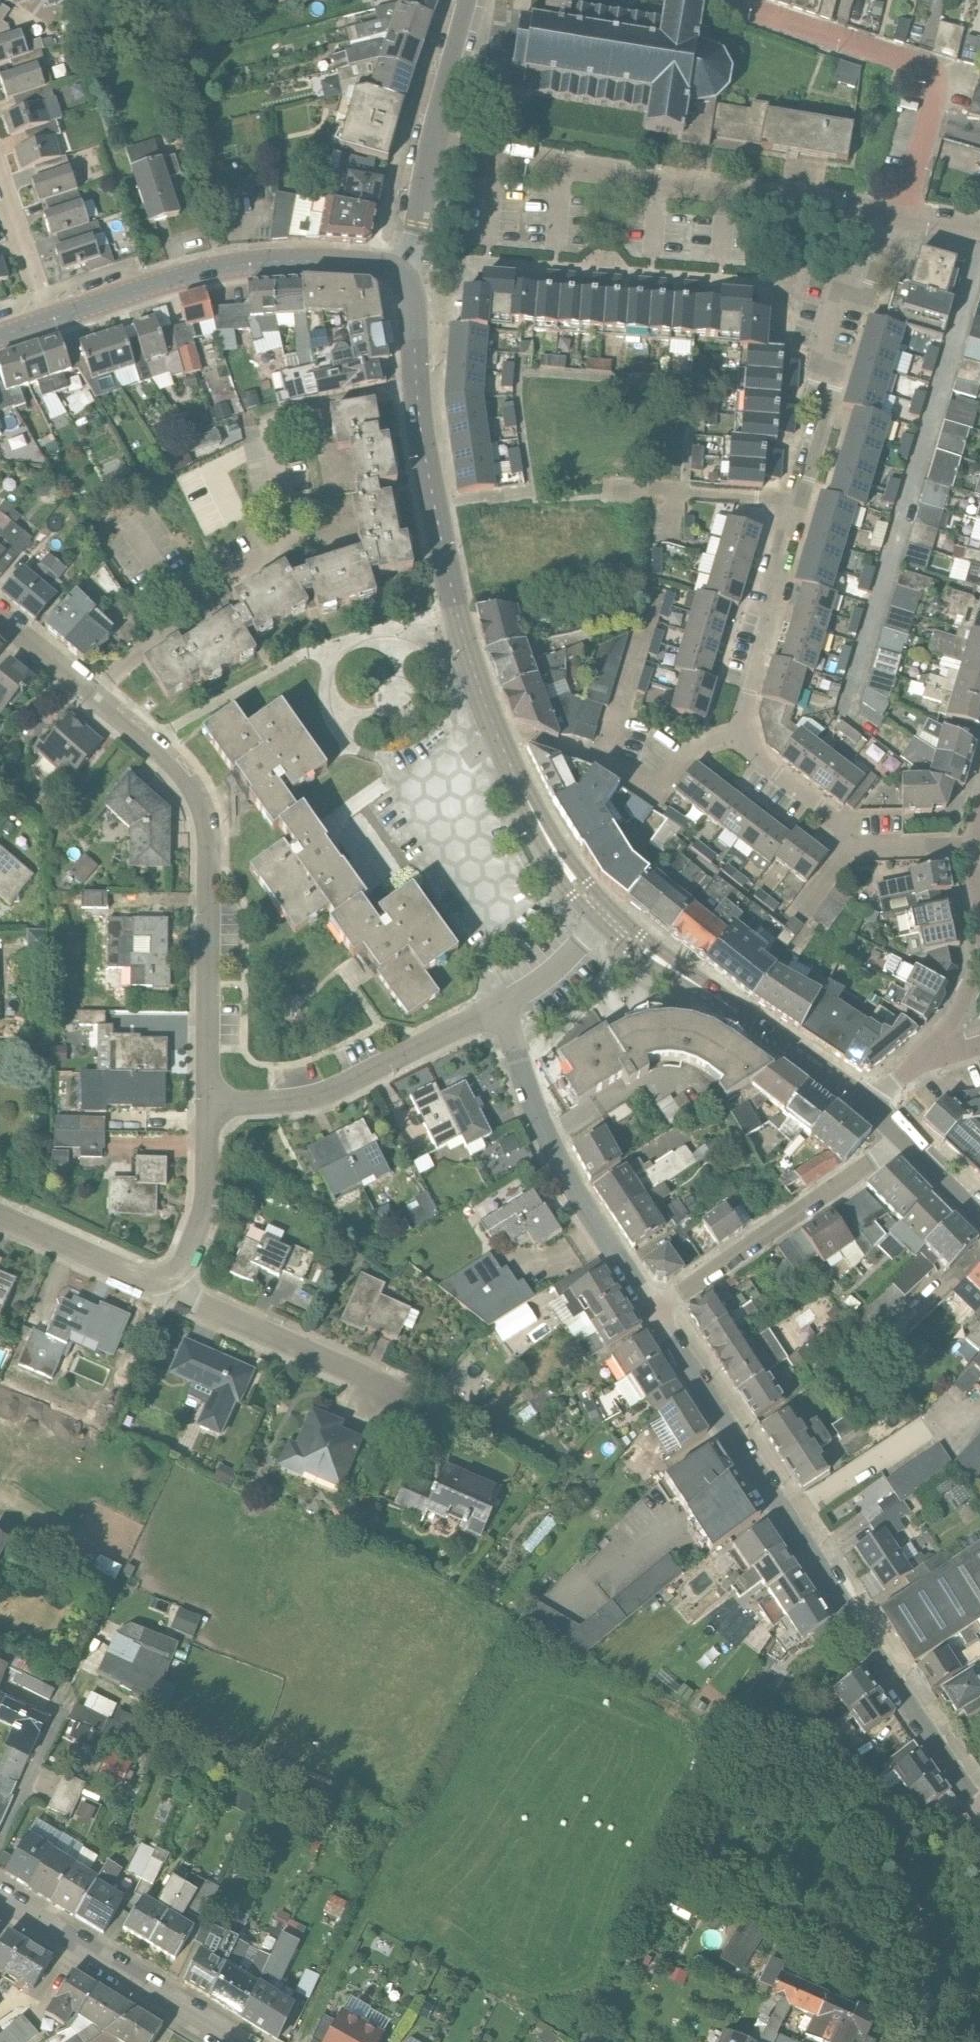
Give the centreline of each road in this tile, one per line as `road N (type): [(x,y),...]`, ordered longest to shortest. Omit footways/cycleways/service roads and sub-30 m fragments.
road 1 (residential): [(972,848),(857,847),(762,766),(745,731),(747,691),(834,386),(820,351),(832,309),(873,286),(890,217)]
road 2 (tertiary): [(606,916),(546,835),(503,750),(467,650),(432,489),(415,375),(414,301),(403,276)]
road 3 (residential): [(979,1803),(653,1314)]
road 4 (residential): [(208,1104),(210,855),(199,802),(187,776),(152,742),(0,618)]
road 5 (residential): [(890,217),(432,145)]
road 6 (tertiary): [(48,323),(236,265),(360,263),(403,276)]
road 7 (residential): [(653,1314),(539,1120),(500,1006)]
road 8 (tertiary): [(868,1103),(606,916)]
road 9 (residential): [(208,1104),(342,1091),(500,1006)]
road 10 (residential): [(653,1314),(902,1140)]
road 11 (residential): [(0,1896),(239,2041)]
road 12 (residential): [(385,1387),(154,1281)]
road 13 (residential): [(154,1281),(190,1256),(205,1211),(208,1104)]
road 14 (residential): [(154,1281),(0,1215)]
road 15 (residential): [(0,1851),(65,1709)]
road 16 (residential): [(48,323),(0,177)]
road 17 (tertiary): [(432,145),(470,0)]
road 18 (residential): [(500,1006),(545,979),(606,916)]
road 19 (tertiary): [(403,276),(432,145)]

